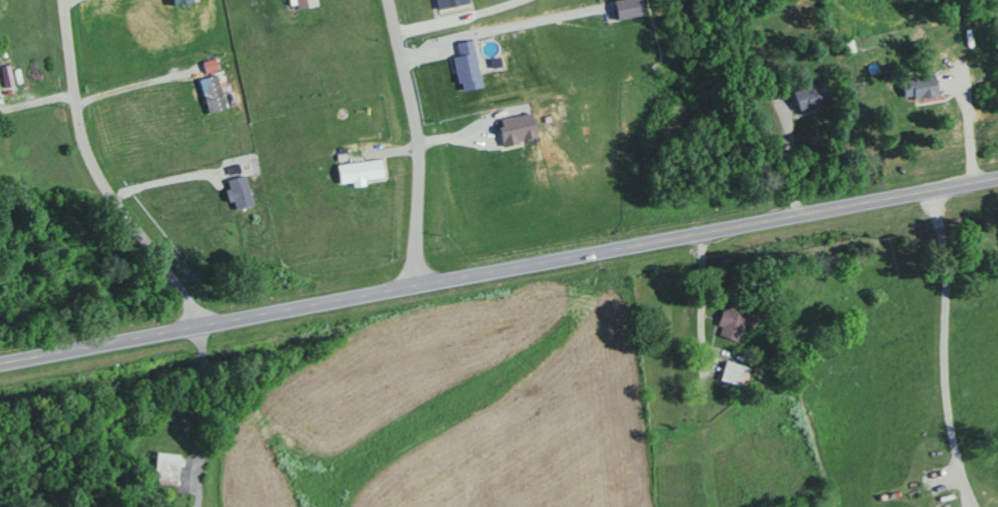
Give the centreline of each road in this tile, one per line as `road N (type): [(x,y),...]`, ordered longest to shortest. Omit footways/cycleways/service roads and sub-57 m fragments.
road 1 (trunk): [(0,366),(997,179)]
road 2 (residential): [(66,0),(92,155),(117,203),(185,292),(197,329)]

